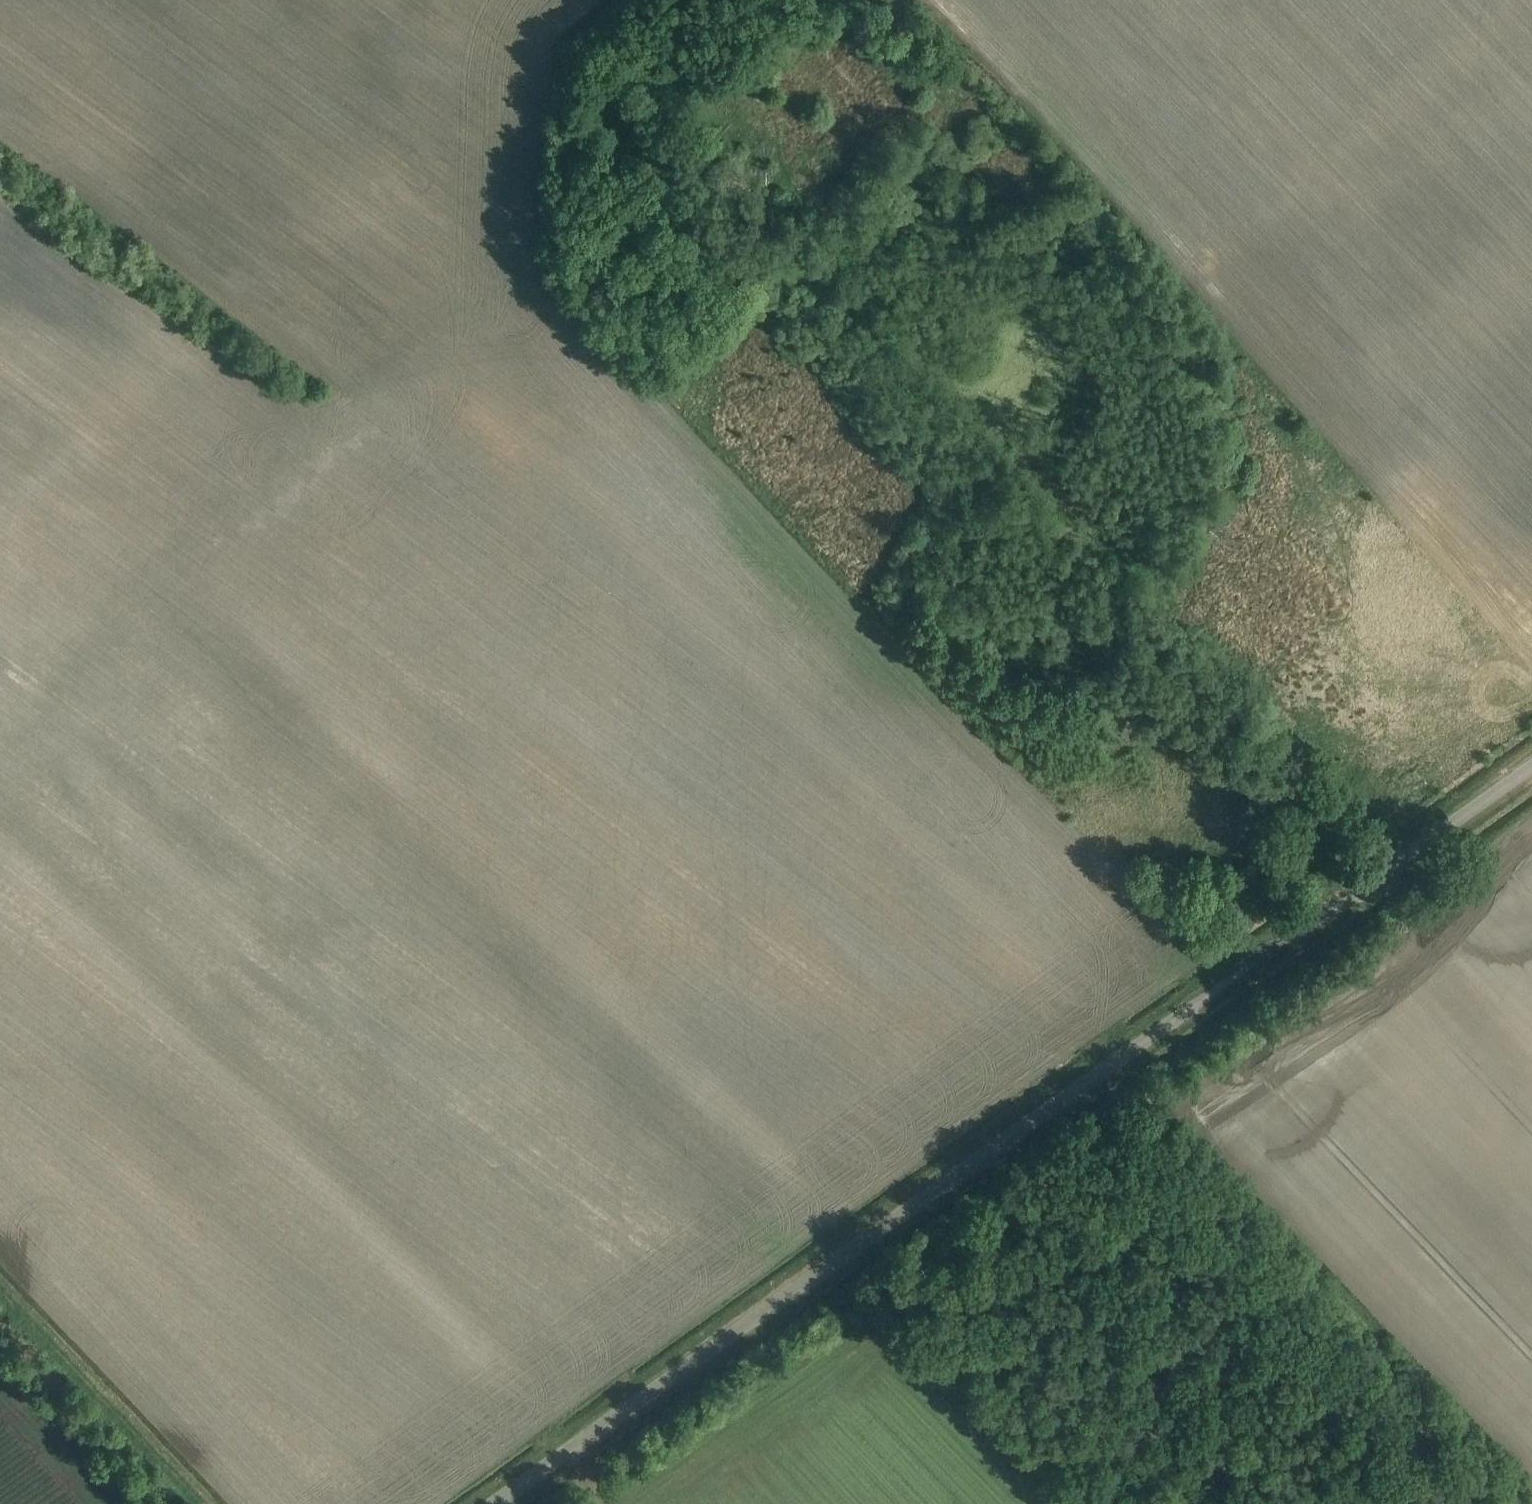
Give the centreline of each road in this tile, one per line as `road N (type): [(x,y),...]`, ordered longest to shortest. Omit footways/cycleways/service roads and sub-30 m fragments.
road 1 (unclassified): [(495,1503),(1531,768)]
road 2 (track): [(981,1158),(995,1179),(1020,1188),(1183,1206),(1244,1230),(1387,1354),(1438,1463),(1470,1503)]

